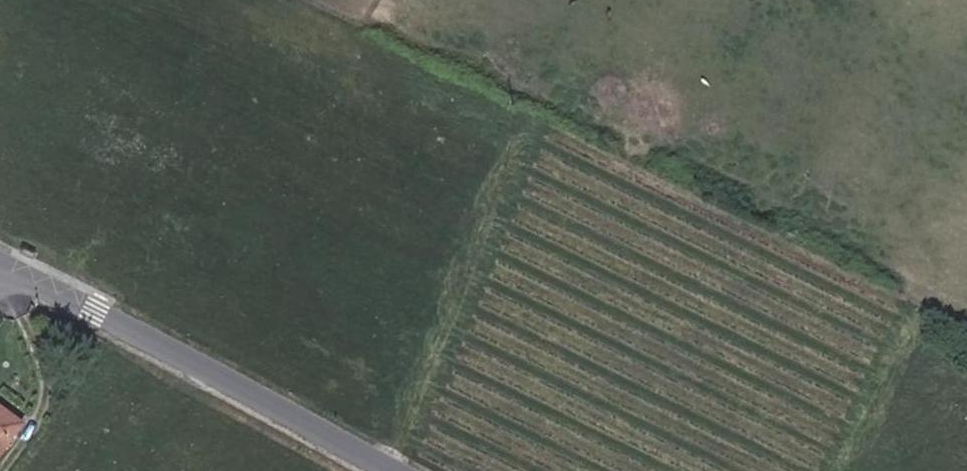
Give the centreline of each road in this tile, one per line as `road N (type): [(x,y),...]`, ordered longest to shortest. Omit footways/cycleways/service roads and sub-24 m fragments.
road 1 (residential): [(0,276),(98,311),(391,470)]

